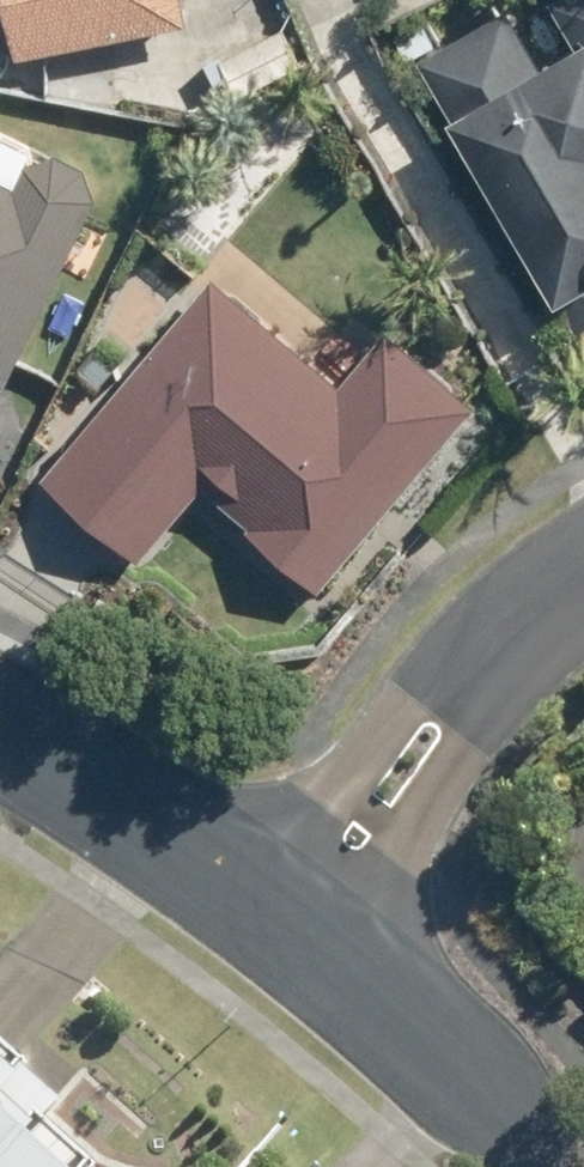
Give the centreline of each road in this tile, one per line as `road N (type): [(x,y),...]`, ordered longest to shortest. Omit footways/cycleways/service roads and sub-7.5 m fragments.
road 1 (residential): [(583,583),(549,606),(473,686),(296,914)]
road 2 (tertiary): [(296,914),(556,1166)]
road 3 (tertiary): [(0,728),(296,914)]

